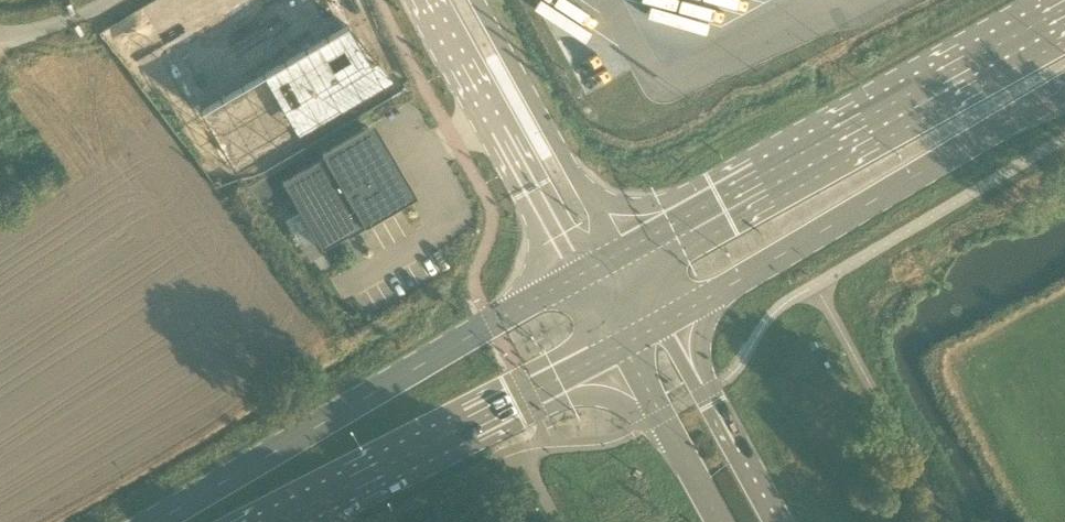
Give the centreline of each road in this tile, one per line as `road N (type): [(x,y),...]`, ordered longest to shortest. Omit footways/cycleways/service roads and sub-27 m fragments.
road 1 (primary): [(1064,7),(620,252)]
road 2 (primary): [(576,277),(146,521)]
road 3 (primary): [(665,321),(1064,88)]
road 4 (primary): [(278,521),(617,348)]
road 5 (unclassified): [(427,0),(576,277)]
road 6 (unclassified): [(620,252),(475,0)]
road 7 (primary): [(779,521),(665,321)]
road 8 (primary): [(617,348),(715,521)]

